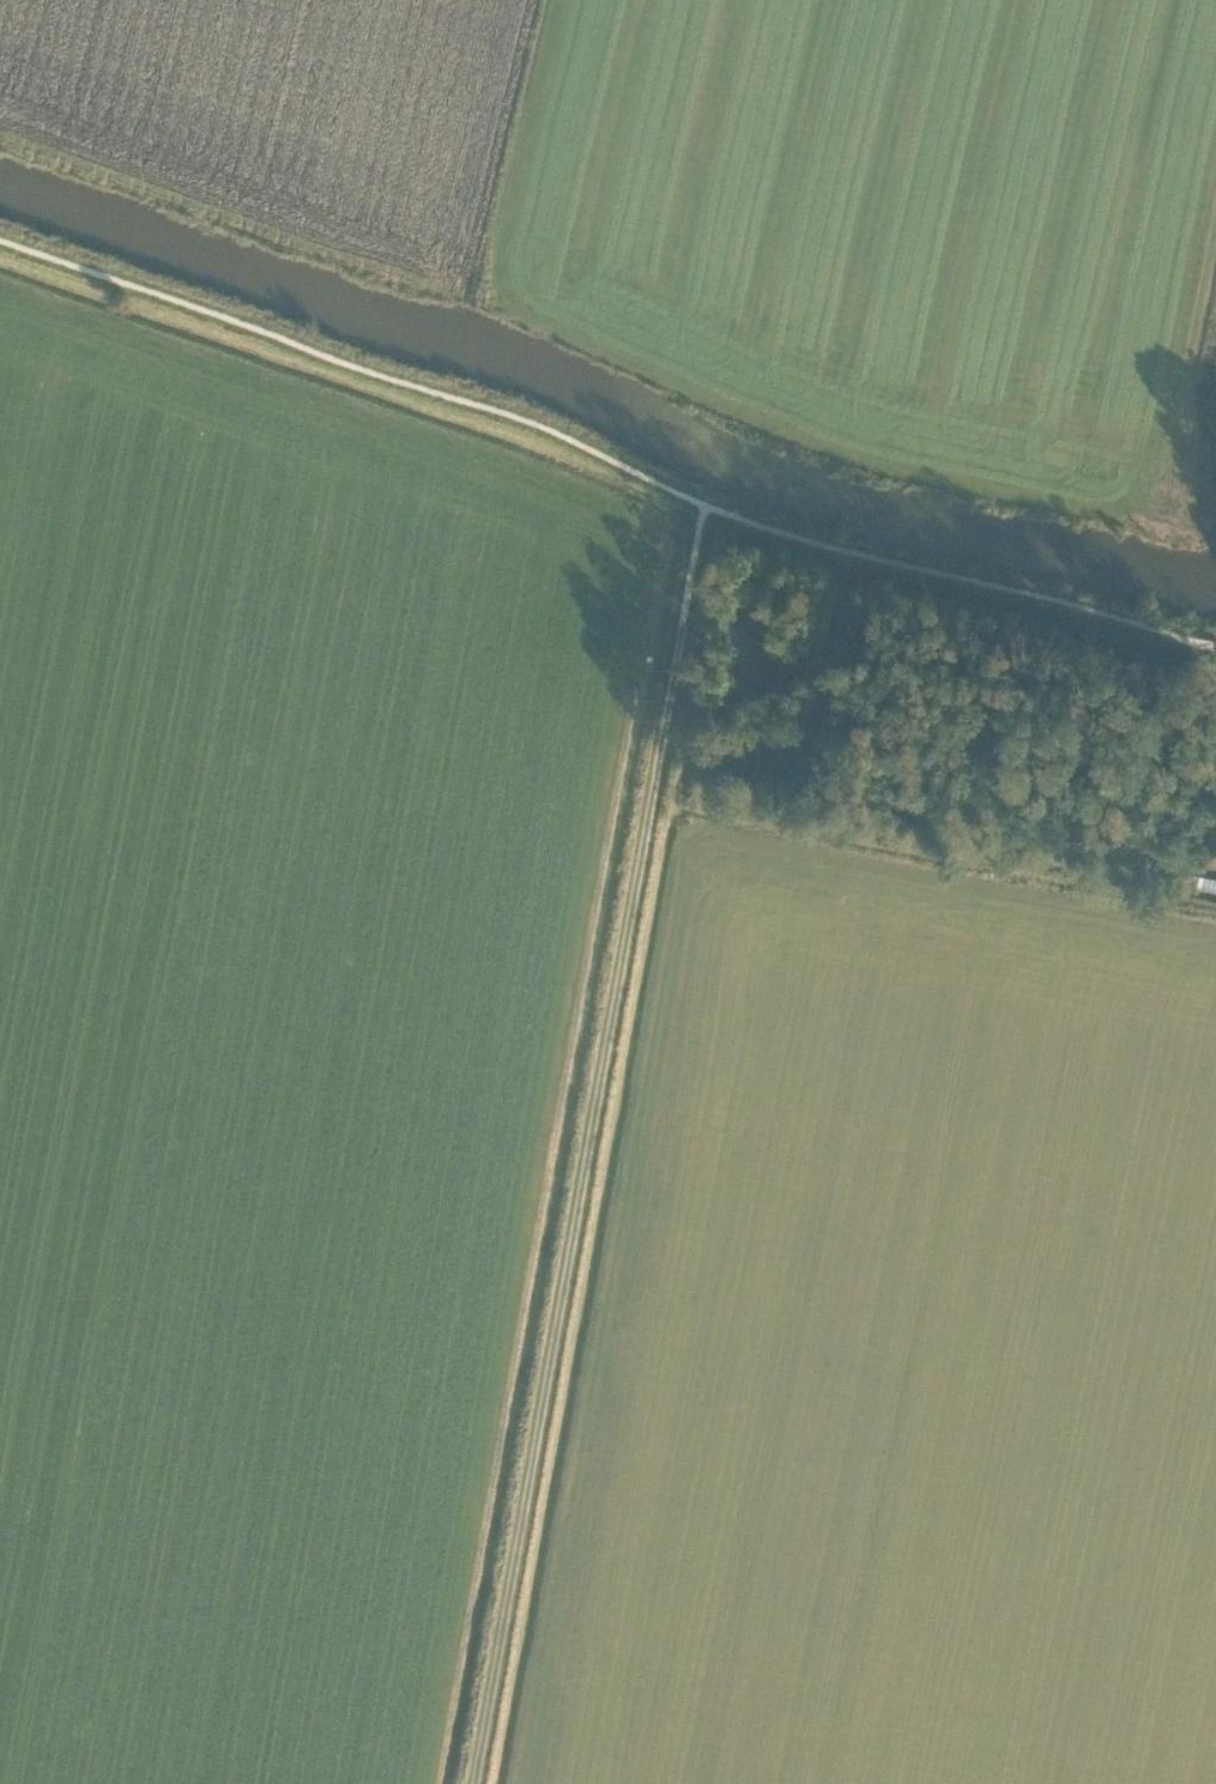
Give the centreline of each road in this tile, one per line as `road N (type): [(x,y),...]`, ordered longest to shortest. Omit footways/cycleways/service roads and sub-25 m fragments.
road 1 (track): [(1215,792),(878,723),(806,665)]

